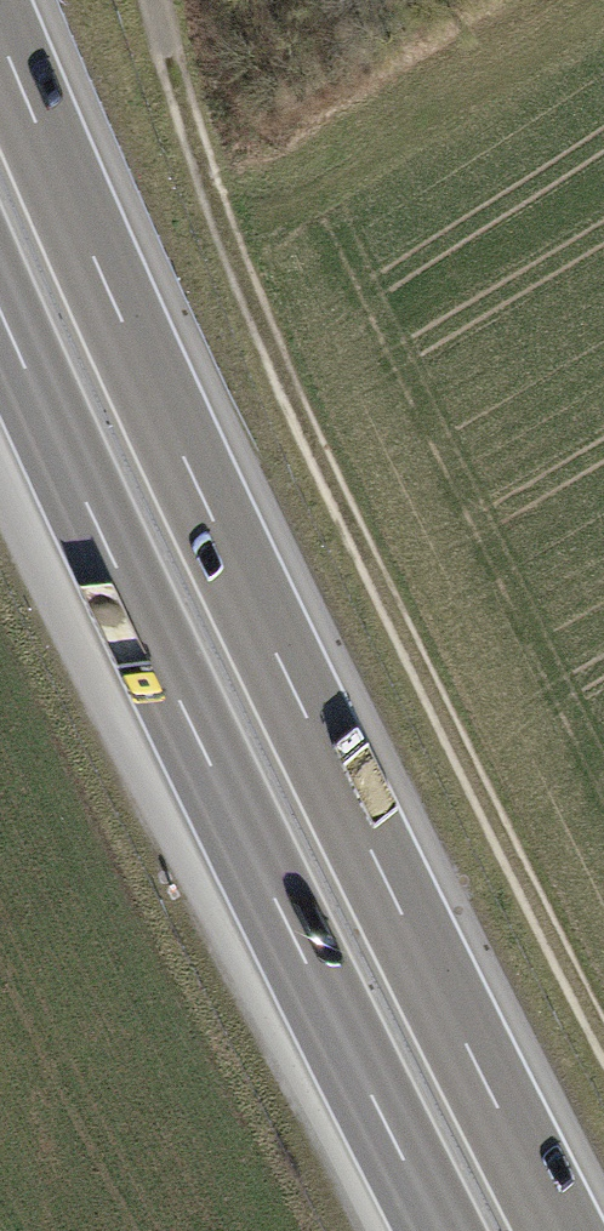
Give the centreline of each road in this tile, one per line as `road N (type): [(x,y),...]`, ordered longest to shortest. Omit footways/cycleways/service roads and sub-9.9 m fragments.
road 1 (motorway): [(563,1230),(204,495),(0,32)]
road 2 (motorway): [(0,313),(98,533),(436,1230)]

